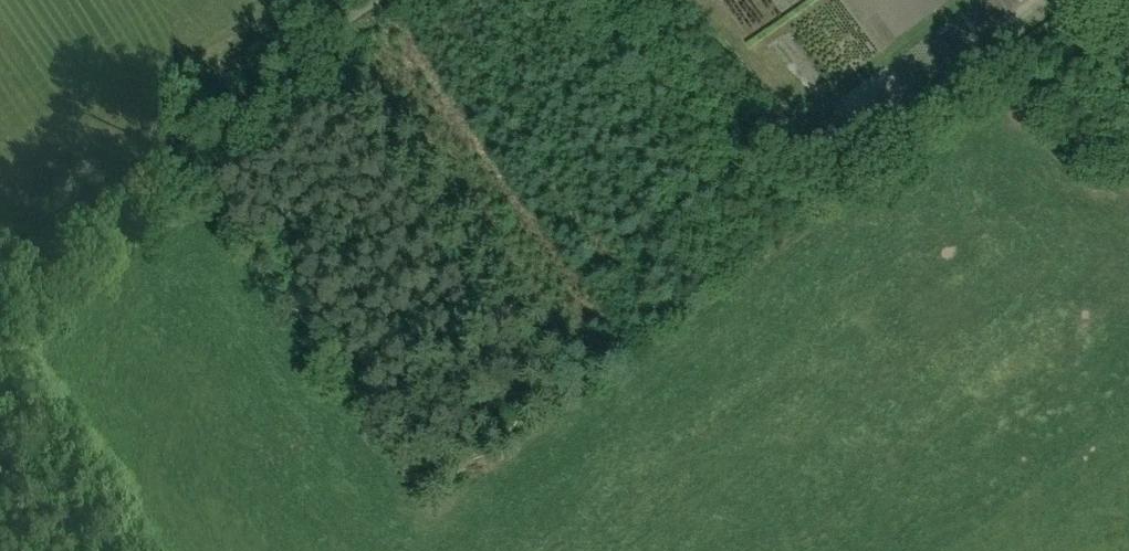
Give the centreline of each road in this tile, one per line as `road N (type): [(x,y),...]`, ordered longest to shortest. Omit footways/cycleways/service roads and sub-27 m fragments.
road 1 (track): [(0,251),(362,0)]

